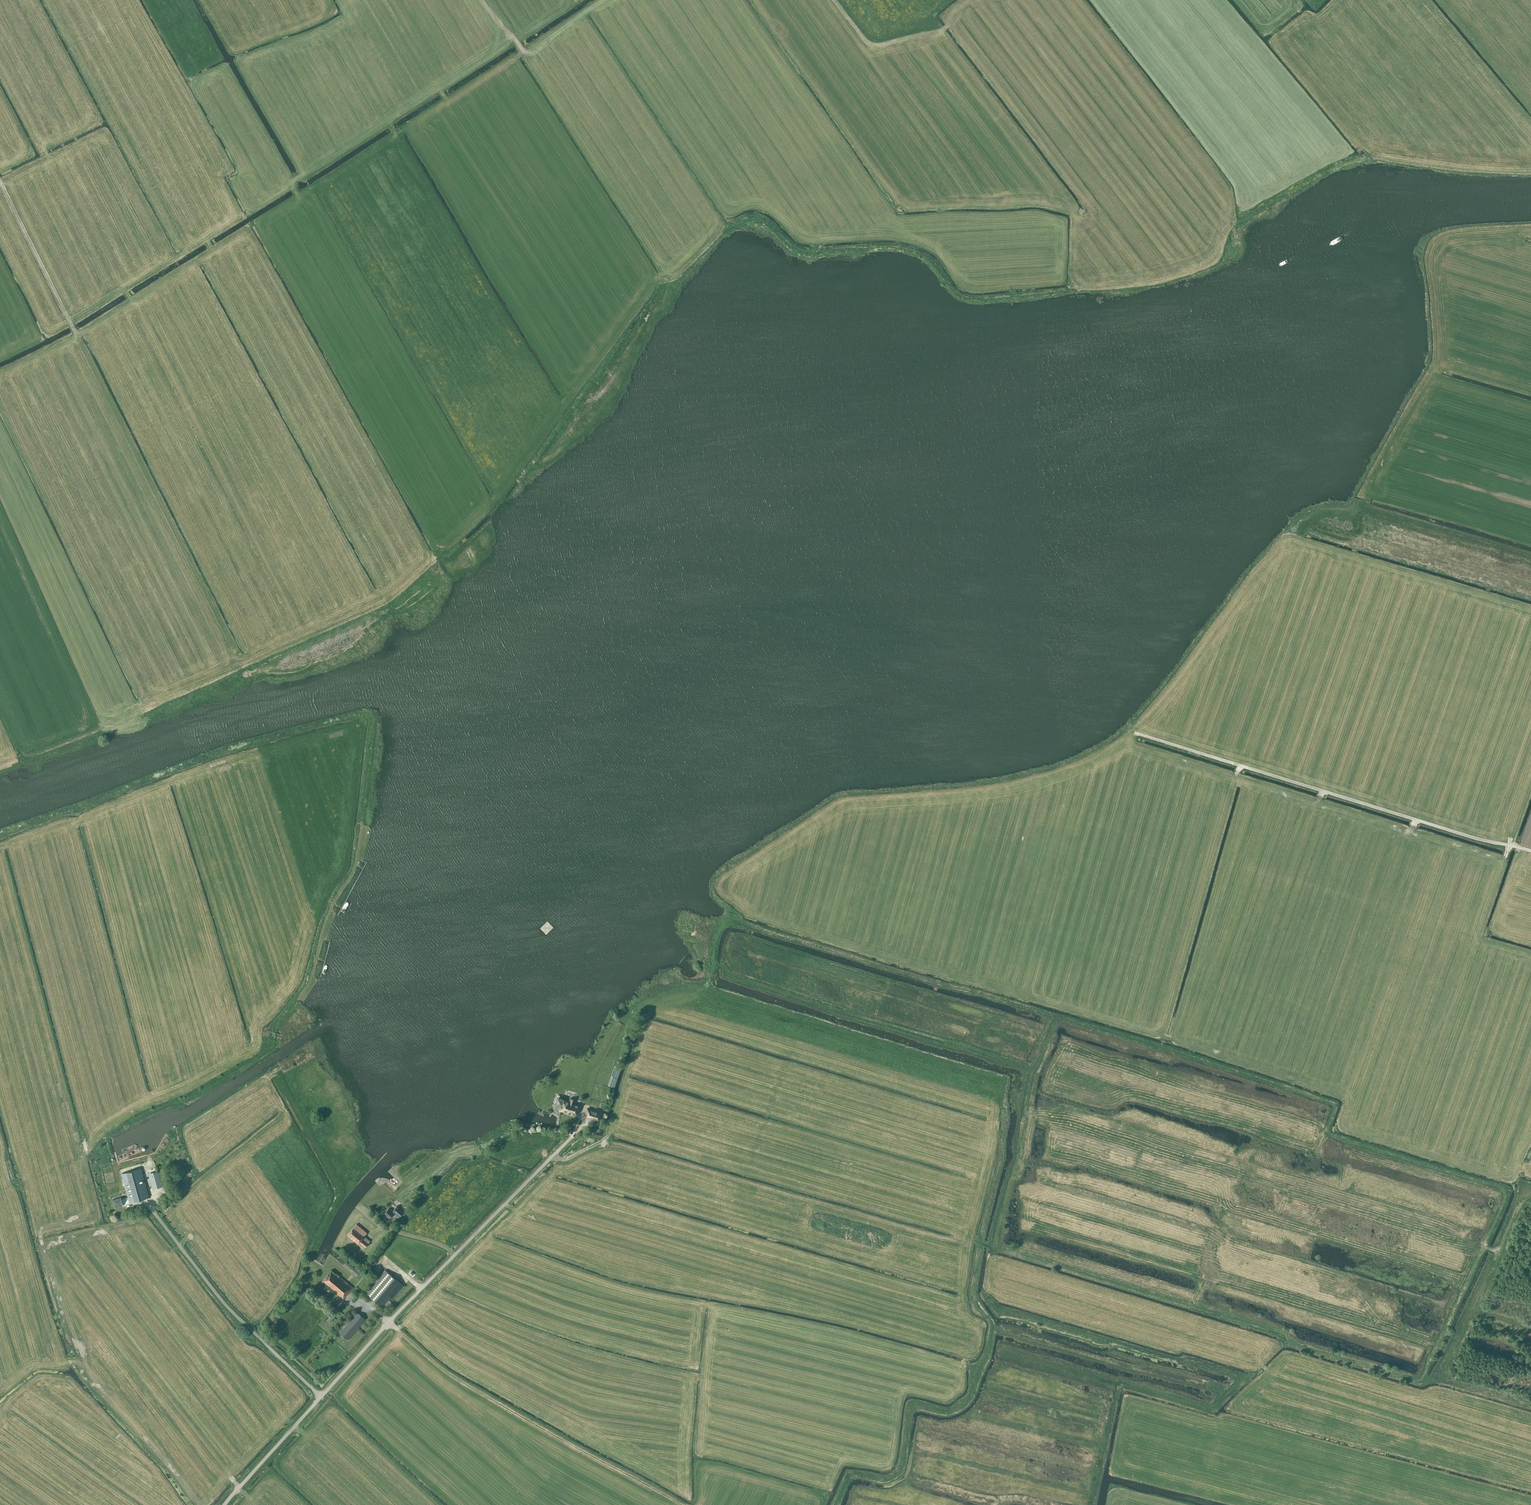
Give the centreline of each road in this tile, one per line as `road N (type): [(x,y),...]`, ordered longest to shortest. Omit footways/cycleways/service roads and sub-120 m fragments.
road 1 (unclassified): [(224,1504),(574,1134)]
road 2 (track): [(832,0),(876,44),(949,24)]

